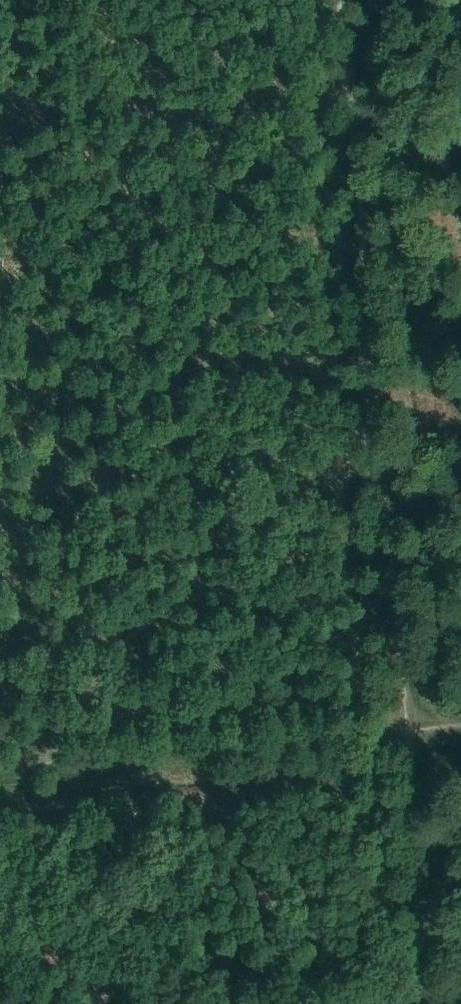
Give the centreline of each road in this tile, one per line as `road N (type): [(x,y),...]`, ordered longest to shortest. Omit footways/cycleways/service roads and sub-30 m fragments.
road 1 (track): [(335,0),(403,732)]
road 2 (track): [(403,732),(0,767)]
road 3 (track): [(403,732),(428,1003)]

